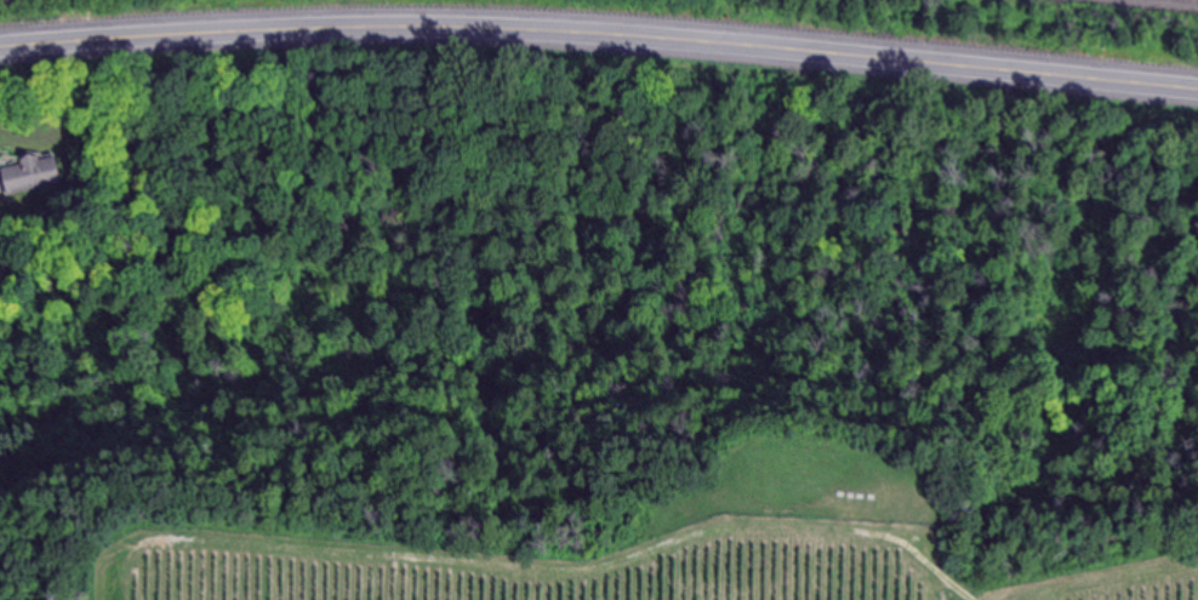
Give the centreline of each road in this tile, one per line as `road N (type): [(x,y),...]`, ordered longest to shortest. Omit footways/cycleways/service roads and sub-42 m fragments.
road 1 (trunk): [(1197,92),(520,32),(292,30),(0,50)]
road 2 (track): [(129,599),(138,552),(158,543),(548,575),(604,570),(721,532),(811,530),(896,538),(980,599)]

